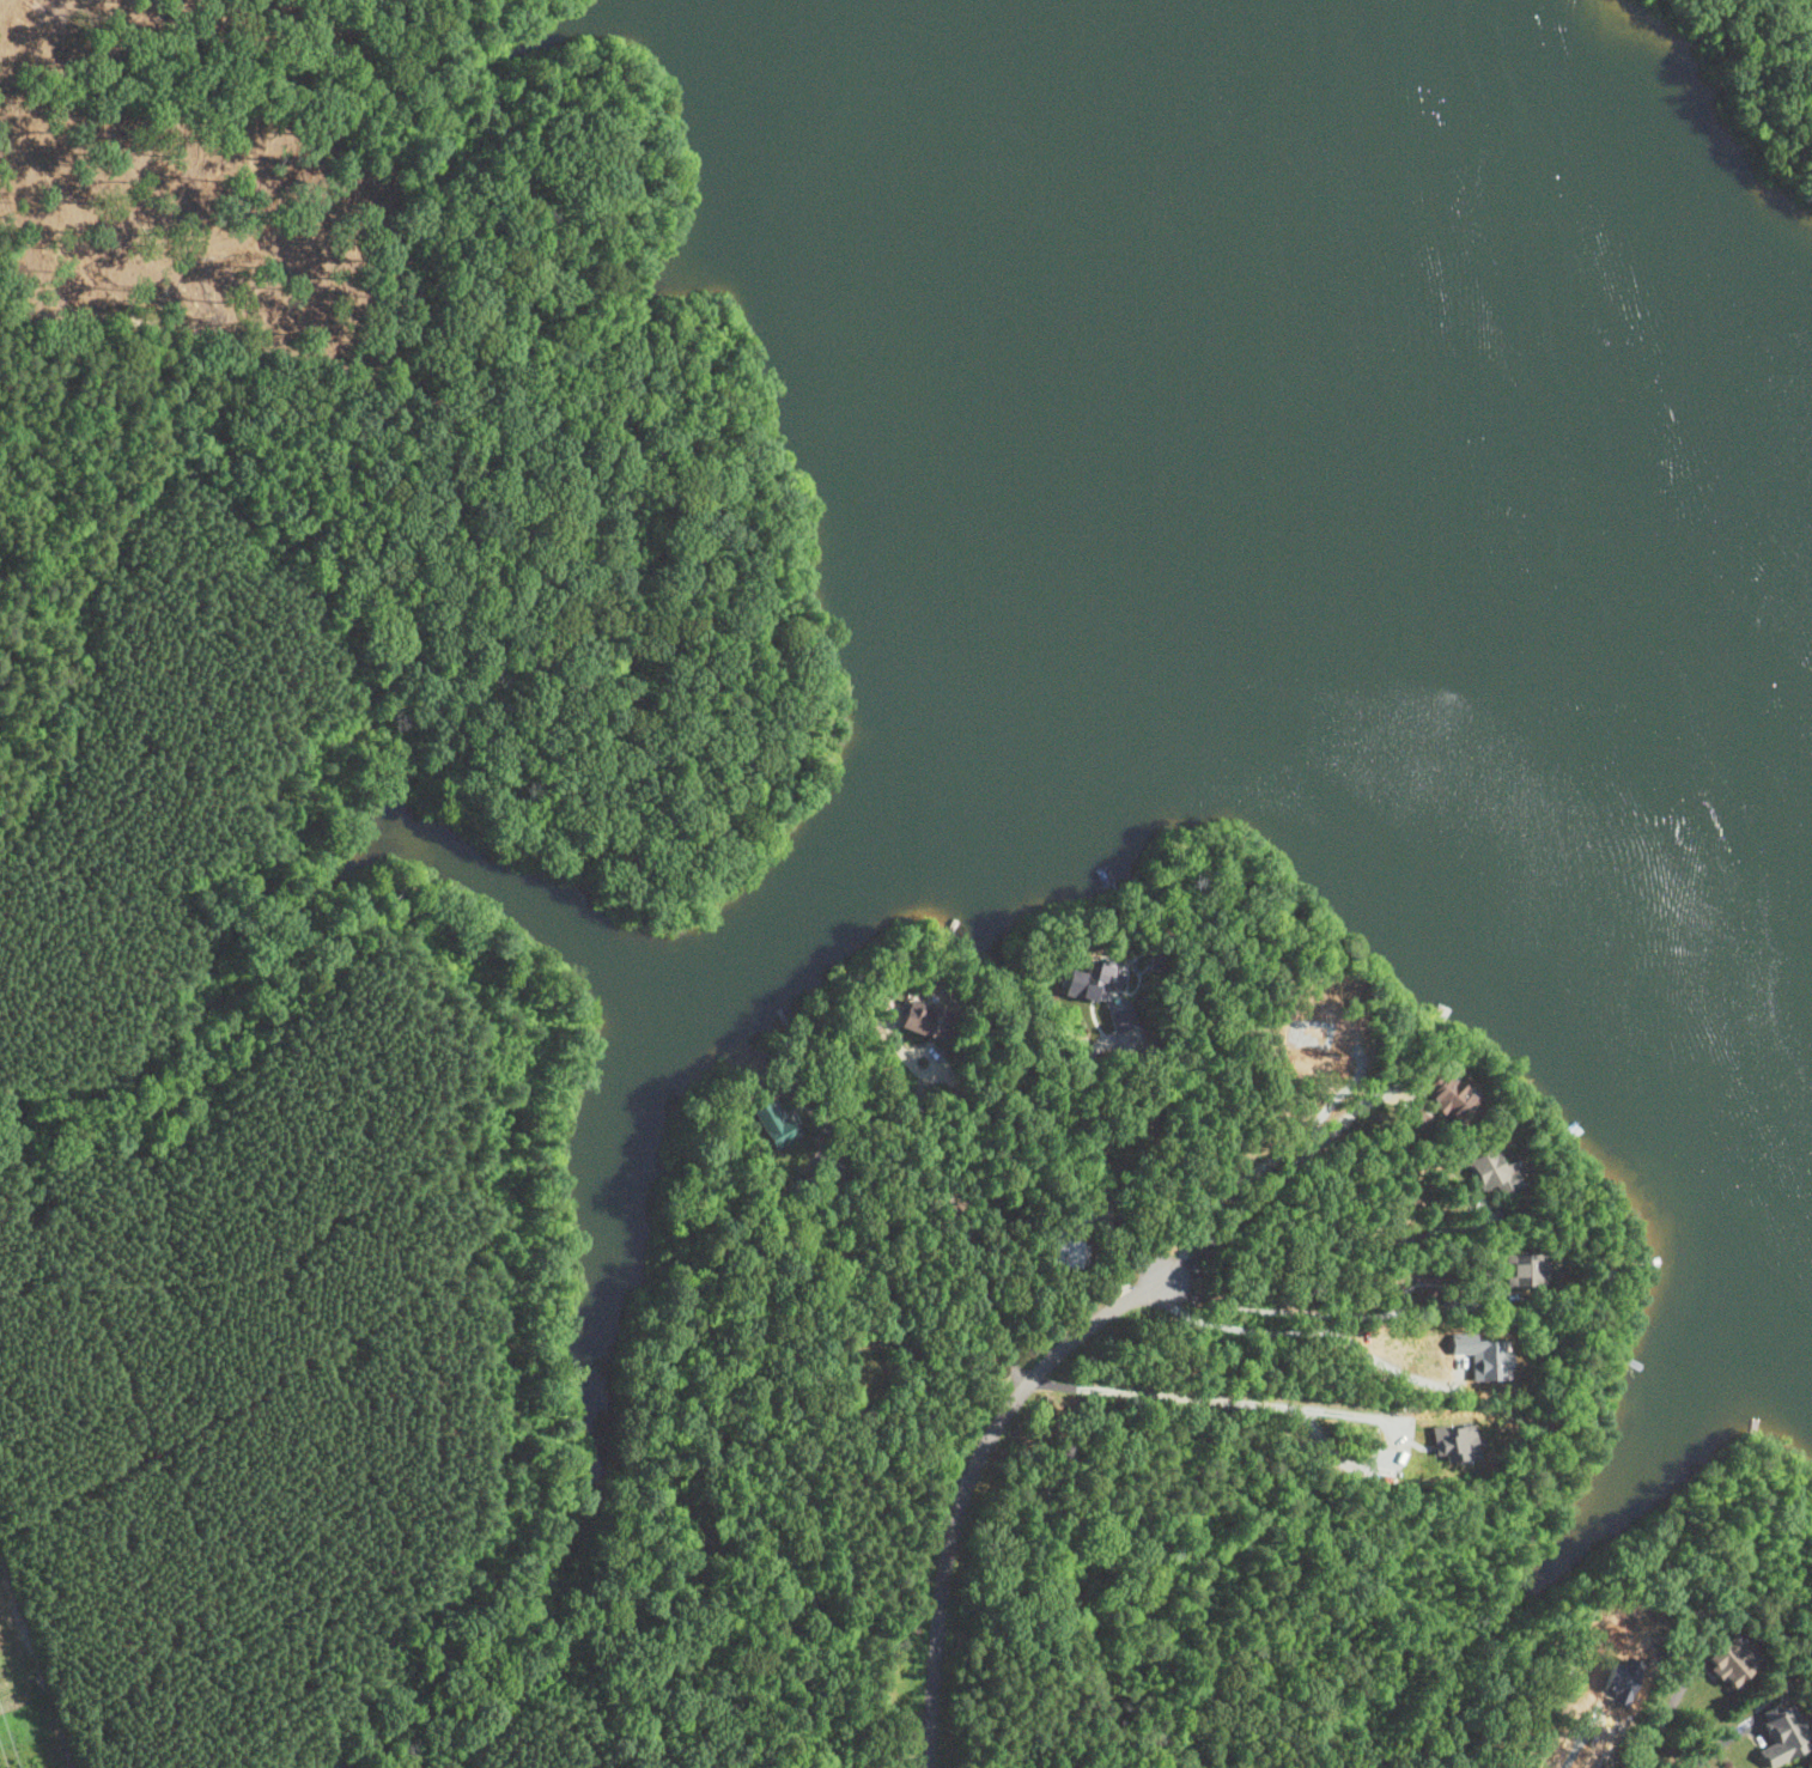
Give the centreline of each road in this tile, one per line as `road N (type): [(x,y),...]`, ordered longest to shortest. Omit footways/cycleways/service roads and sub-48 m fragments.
road 1 (residential): [(1170,1278),(1007,1406),(932,1539),(923,1767)]

